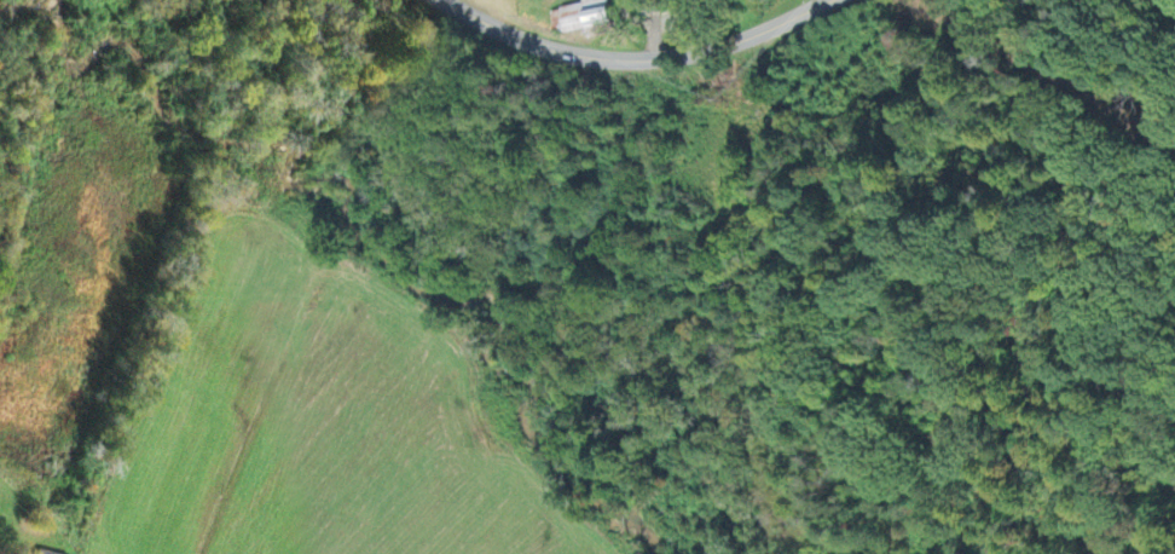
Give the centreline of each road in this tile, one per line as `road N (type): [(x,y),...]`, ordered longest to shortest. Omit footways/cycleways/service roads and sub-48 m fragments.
road 1 (residential): [(437,0),(514,41),(639,64),(714,53),(834,0)]

